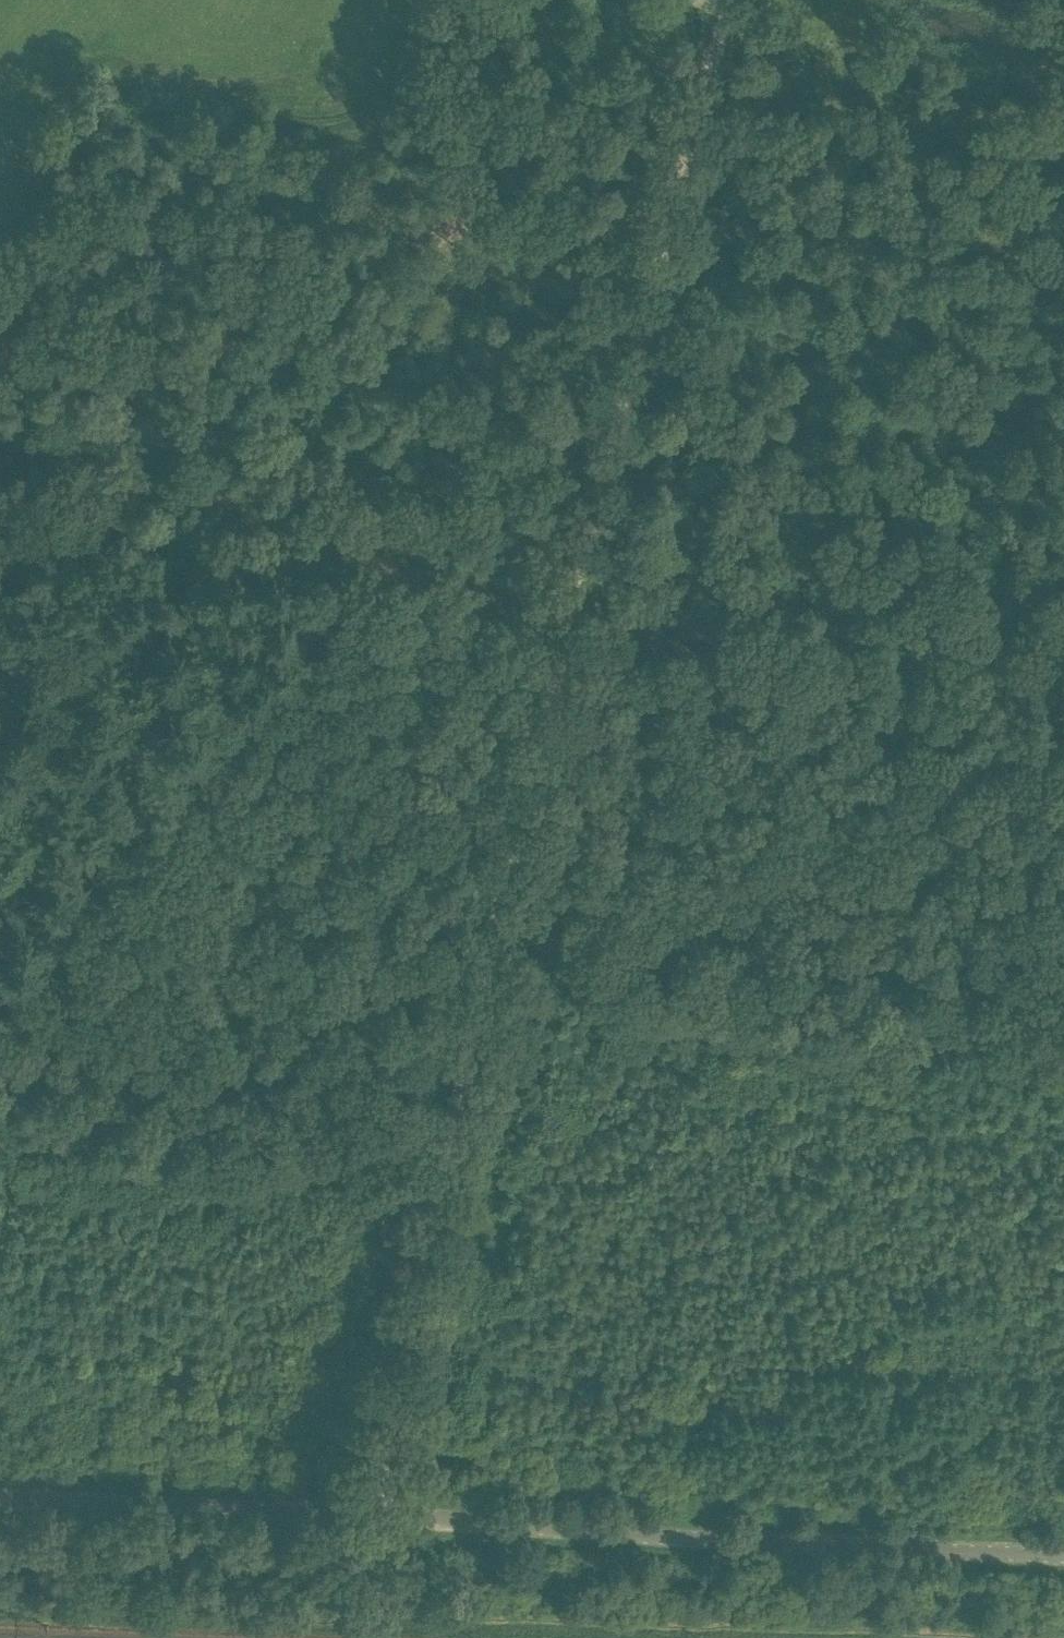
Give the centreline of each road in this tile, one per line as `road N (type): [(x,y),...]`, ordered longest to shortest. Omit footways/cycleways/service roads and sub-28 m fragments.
road 1 (track): [(736,0),(370,1514)]
road 2 (unclassified): [(1063,1552),(0,1497)]

